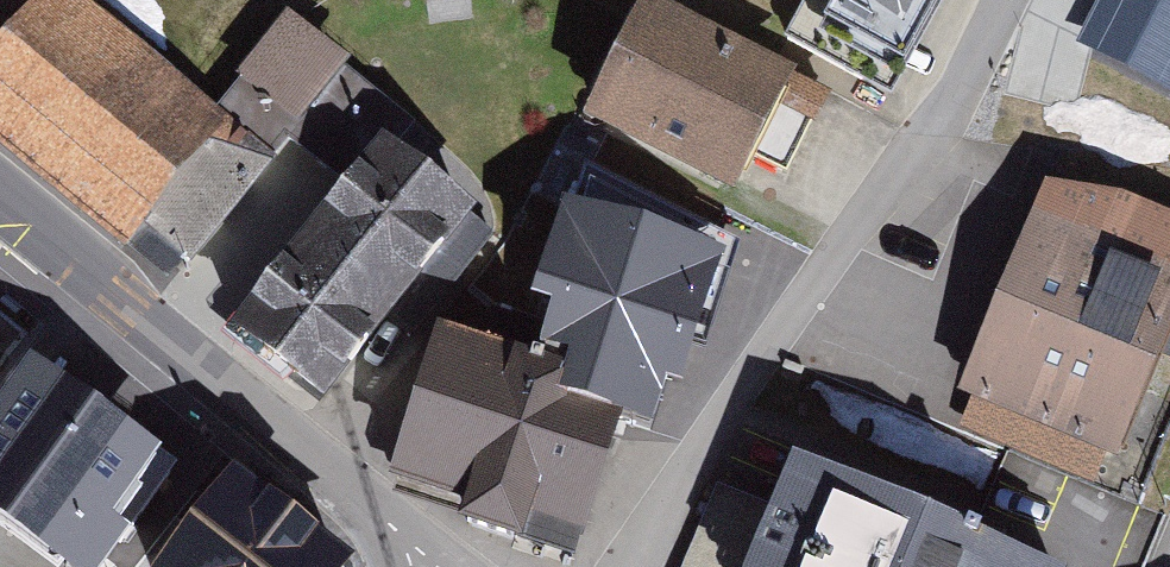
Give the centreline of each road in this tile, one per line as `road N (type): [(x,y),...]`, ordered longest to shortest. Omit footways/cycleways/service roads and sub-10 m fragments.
road 1 (residential): [(631,566),(697,450),(798,302),(955,96),(1003,0)]
road 2 (secondary): [(437,566),(0,202)]

